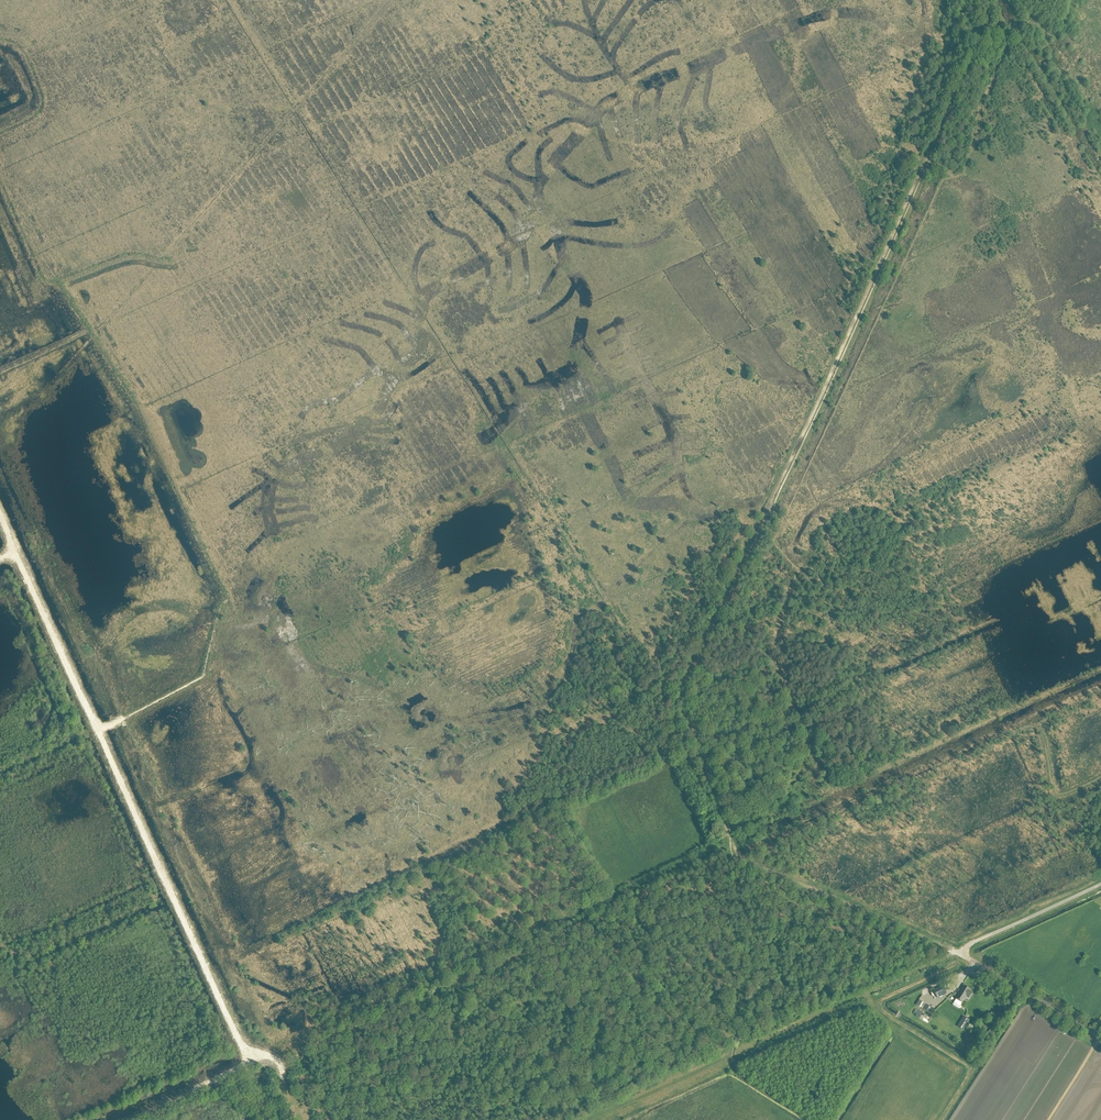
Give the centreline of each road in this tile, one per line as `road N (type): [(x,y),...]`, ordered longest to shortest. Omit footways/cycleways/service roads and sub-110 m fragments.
road 1 (track): [(958,954),(741,856),(683,698),(938,138),(987,23),(987,0)]
road 2 (track): [(304,1119),(280,1065),(241,1045),(0,518)]
road 3 (track): [(965,957),(880,1002),(884,1013),(970,1069),(941,1119)]
road 4 (unclassified): [(1100,1038),(958,954)]
road 5 (track): [(728,1056),(588,1119)]

